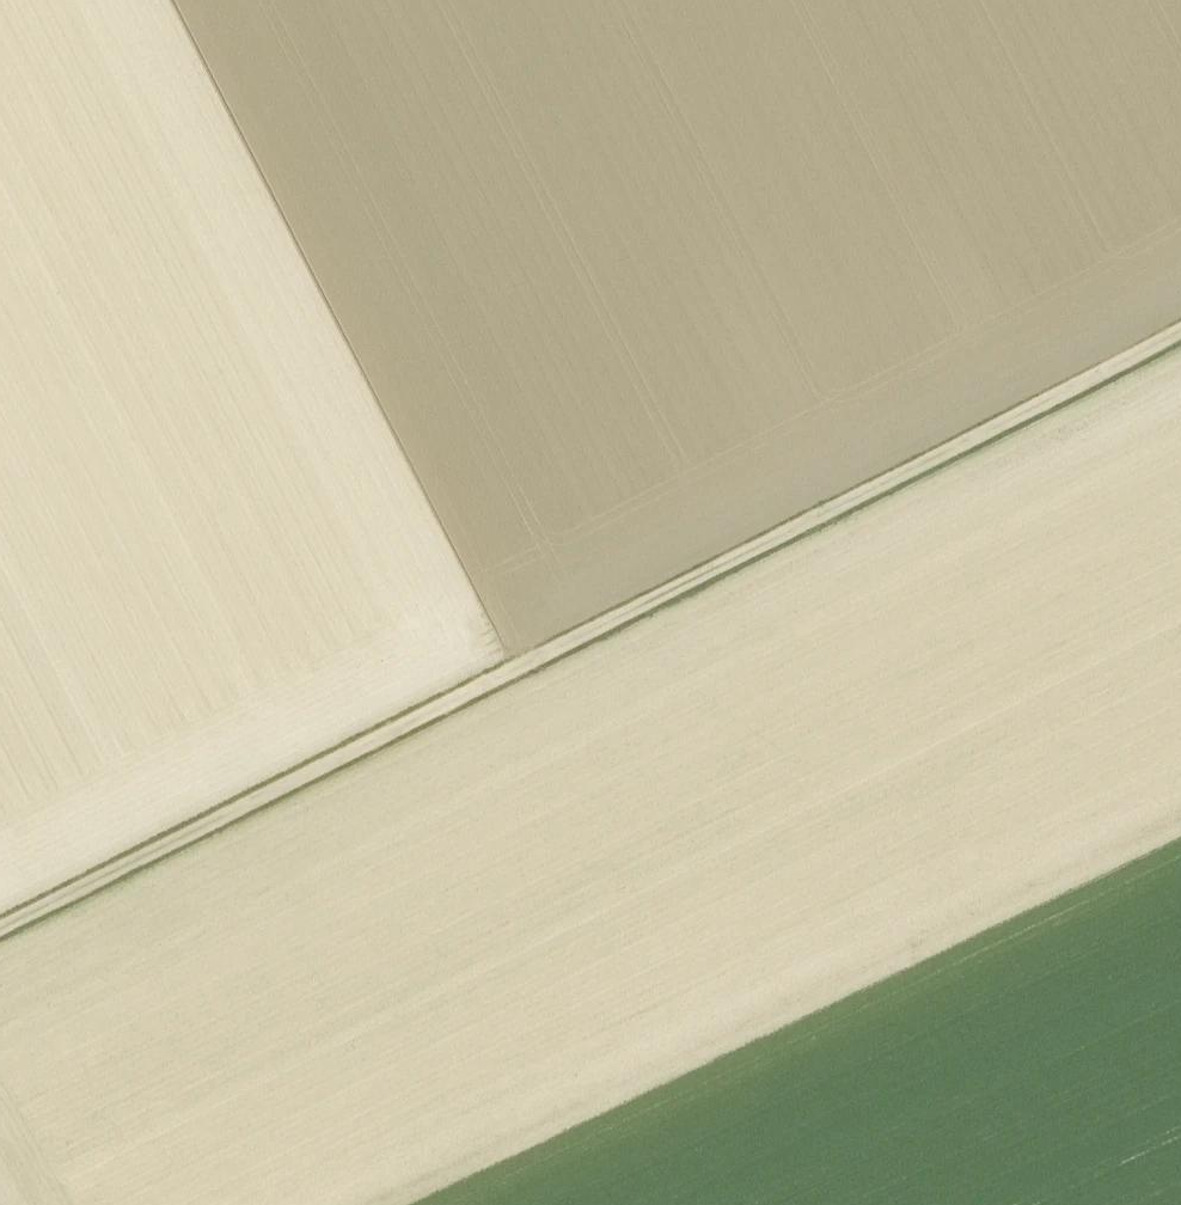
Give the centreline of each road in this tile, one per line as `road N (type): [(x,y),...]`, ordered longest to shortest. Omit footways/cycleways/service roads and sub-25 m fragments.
road 1 (track): [(0,923),(1180,319)]

